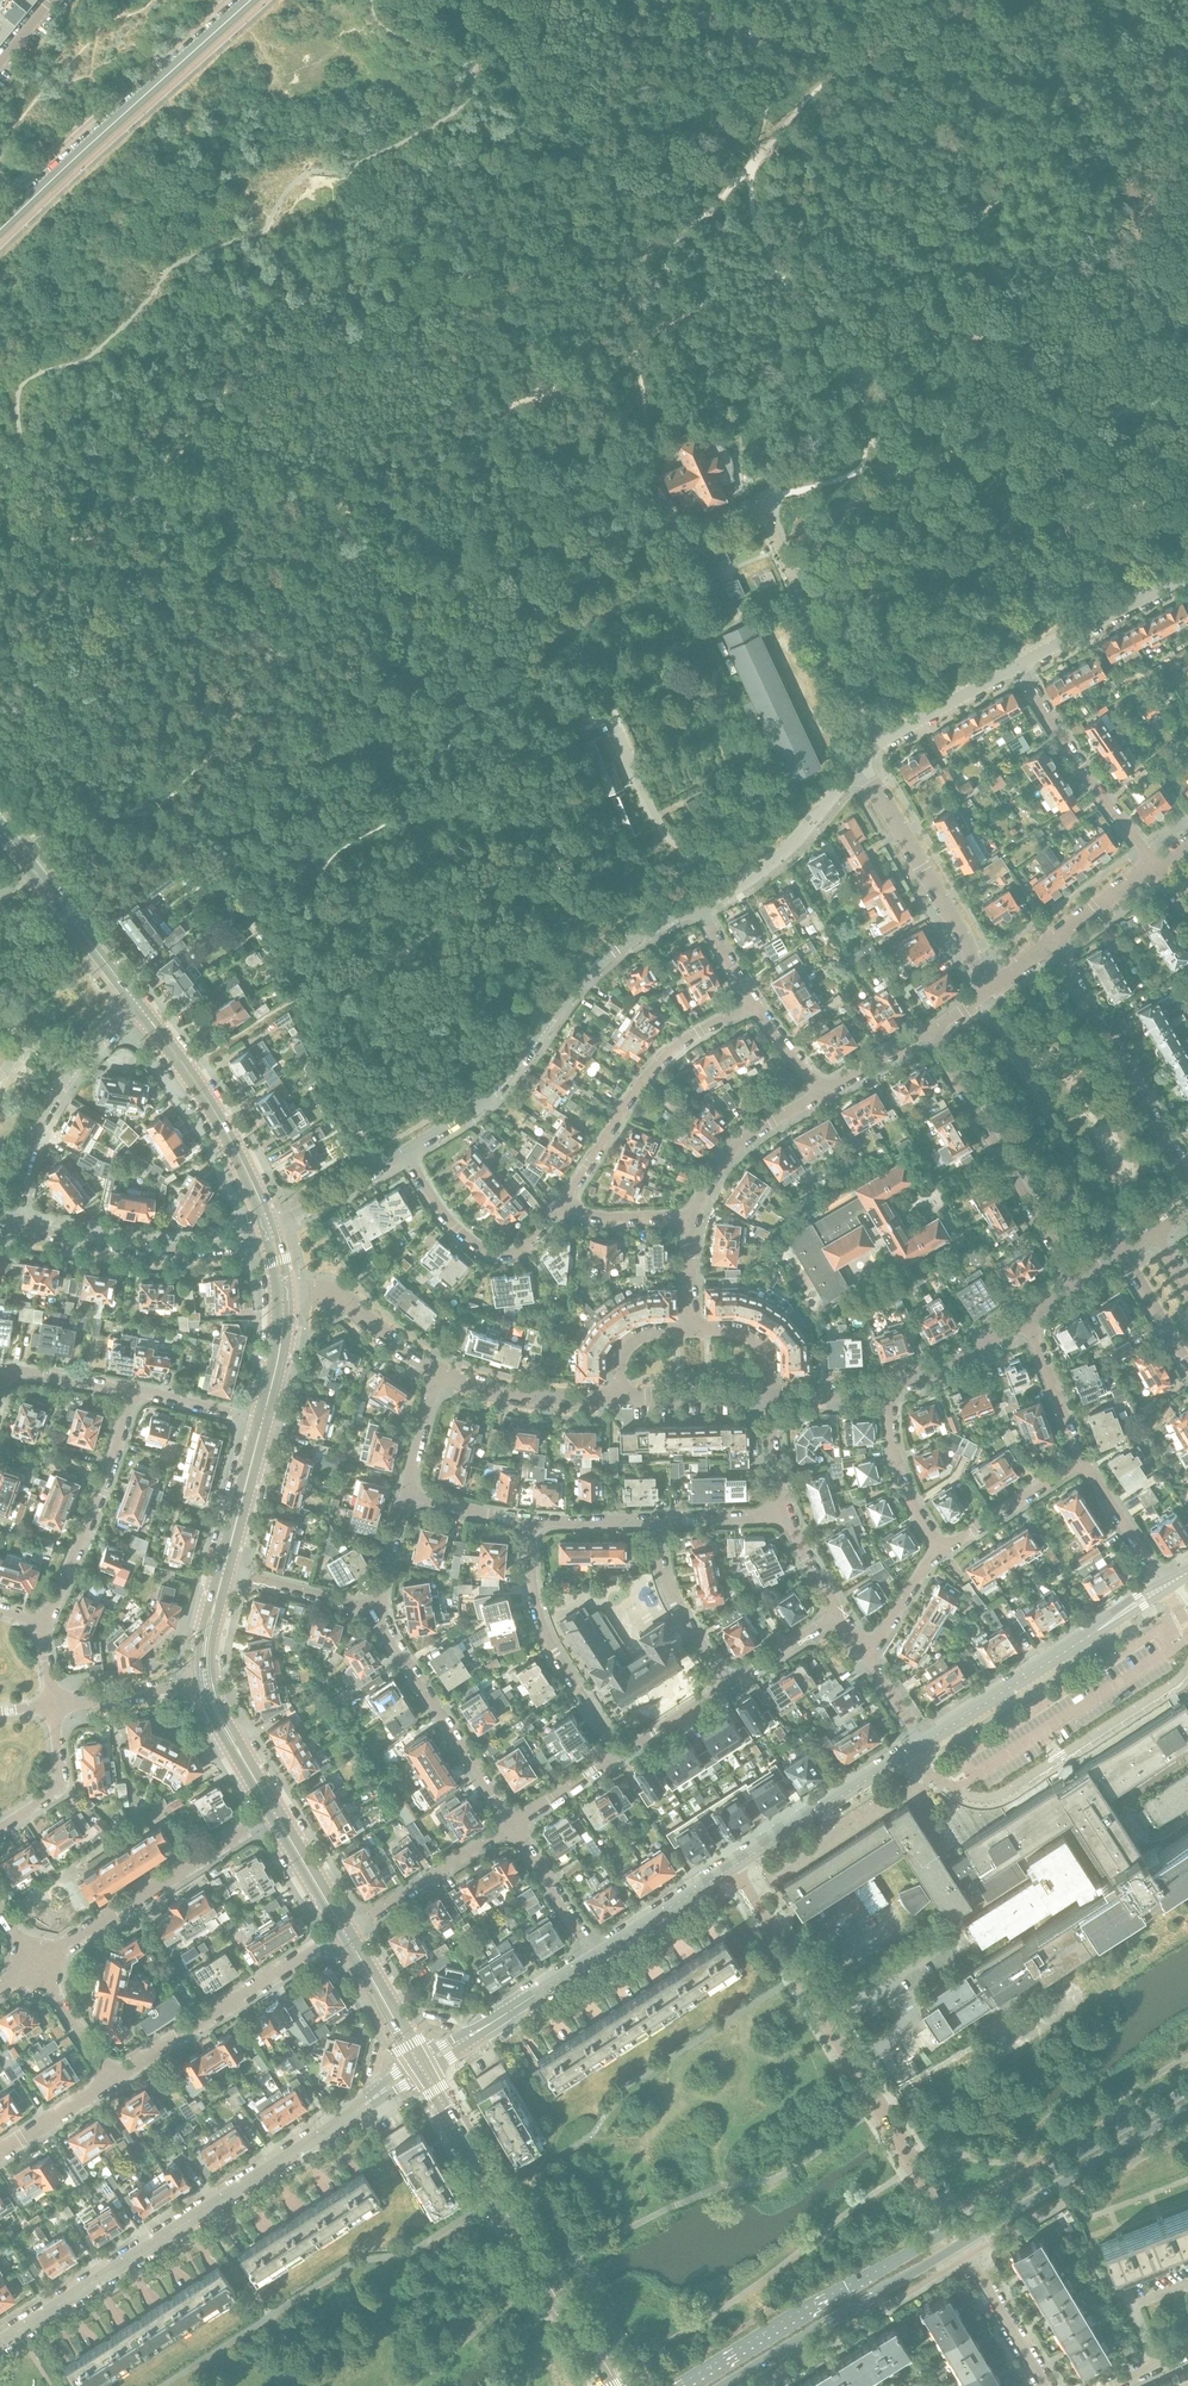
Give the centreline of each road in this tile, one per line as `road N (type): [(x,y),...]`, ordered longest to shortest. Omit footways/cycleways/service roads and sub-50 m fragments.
road 1 (residential): [(0,2343),(382,2093)]
road 2 (residential): [(737,1863),(953,2229)]
road 3 (residential): [(405,1151),(498,1086),(571,989),(613,949),(697,907)]
road 4 (tertiary): [(607,2385),(424,2073)]
road 5 (tertiary): [(0,231),(254,0)]
road 6 (secondary): [(953,2229),(675,2385)]
road 7 (residential): [(917,1747),(1165,1587)]
road 8 (residential): [(927,1033),(1077,1282)]
road 9 (residential): [(36,1965),(273,1812)]
road 10 (residential): [(752,1004),(667,1055),(563,1199)]
road 11 (residential): [(111,2080),(345,1933)]
road 12 (secondary): [(1187,2085),(953,2229)]
road 13 (secondary): [(732,2385),(960,2241)]
road 14 (residential): [(1187,1174),(1053,942)]
road 15 (residential): [(991,991),(860,760)]
road 16 (secondary): [(960,2241),(1187,2104)]
road 17 (residential): [(17,1226),(22,1177),(53,1101),(73,1067),(138,1006)]
road 18 (residential): [(17,1226),(146,1247),(230,1243),(270,1226)]
road 19 (residential): [(620,1757),(543,1631),(535,1601),(534,1522)]
road 20 (tertiary): [(138,1006),(219,1118),(270,1226)]
road 21 (residential): [(512,1826),(373,1610)]
road 22 (residential): [(44,1620),(134,1392)]
road 23 (residential): [(1153,864),(1073,760),(1018,666)]
road 24 (residential): [(563,1199),(529,1241),(498,1253),(457,1228),(405,1151)]
road 25 (tertiary): [(0,826),(138,1006)]
road 26 (residential): [(697,907),(787,847),(860,760)]
road 27 (residential): [(737,1863),(917,1747)]
road 28 (residential): [(345,1933),(512,1826)]
road 29 (residential): [(436,1371),(511,1395),(622,1396)]
road 30 (residential): [(1018,666),(1187,580)]
road 31 (residential): [(692,1219),(729,1152),(822,1093)]
road 32 (residential): [(860,760),(1018,666)]
road 33 (residential): [(657,1522),(666,1585),(728,1685)]
road 34 (residential): [(282,1290),(344,1298),(436,1371)]
road 35 (residential): [(942,1548),(903,1486),(888,1389)]
road 36 (residential): [(1046,2385),(960,2241)]
road 37 (residential): [(597,1954),(737,1863)]
road 38 (residential): [(942,1548),(1082,1460)]
road 39 (residential): [(465,2039),(597,1954)]
road 40 (residential): [(888,1389),(956,1363),(1026,1317)]
road 41 (residential): [(373,1610),(224,1568)]
road 42 (residential): [(270,1226),(405,1151)]
road 43 (tertiary): [(224,1568),(263,1419)]
road 44 (residential): [(55,1706),(63,1786),(0,1824)]
road 45 (residential): [(55,1706),(206,1677)]
road 46 (residential): [(597,1954),(512,1826)]
road 47 (residential): [(1026,1317),(1082,1460)]
road 48 (residential): [(1082,1460),(1165,1587)]
road 49 (tertiary): [(273,1812),(218,1717),(206,1677)]
road 50 (tertiary): [(417,2061),(345,1933)]
road 51 (residential): [(622,1396),(768,1393)]
road 52 (tertiary): [(345,1933),(273,1812)]
road 53 (residential): [(111,2080),(36,1965)]
road 54 (residential): [(0,2154),(111,2080)]
road 55 (residential): [(692,1219),(583,1212),(563,1199)]
road 56 (residential): [(534,1522),(404,1496)]
road 57 (residential): [(134,1392),(263,1419)]
road 58 (residential): [(869,1657),(942,1548)]
road 59 (tertiary): [(263,1419),(281,1344),(282,1290)]
road 60 (residential): [(788,1519),(657,1522)]
road 61 (residential): [(620,1757),(728,1685)]
road 62 (residential): [(404,1496),(436,1371)]
road 63 (residential): [(728,1685),(837,1616)]
road 64 (residential): [(512,1826),(620,1757)]
road 65 (residential): [(768,1393),(788,1519)]
road 66 (residential): [(1053,942),(1153,864)]
road 67 (residential): [(10,1371),(134,1392)]
road 68 (residential): [(1124,1254),(1187,1361)]
road 69 (residential): [(657,1522),(534,1522)]
road 70 (residential): [(822,1093),(927,1033)]

